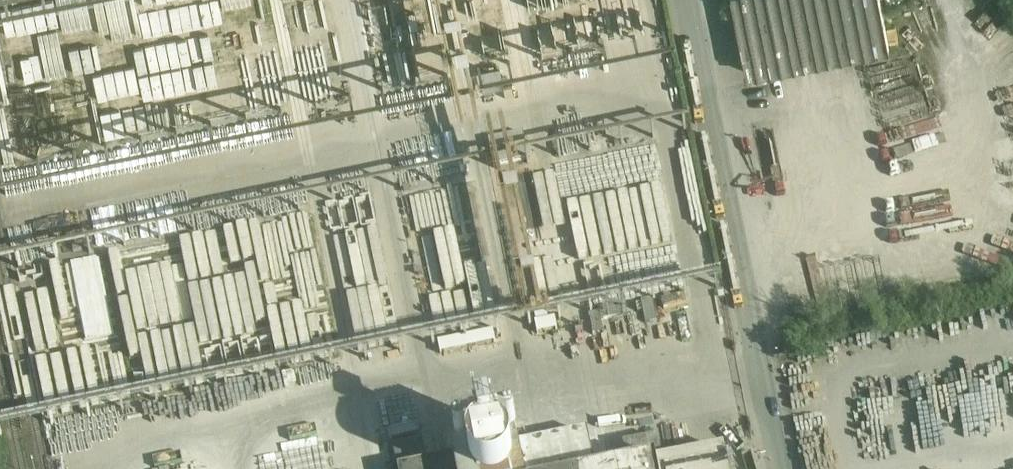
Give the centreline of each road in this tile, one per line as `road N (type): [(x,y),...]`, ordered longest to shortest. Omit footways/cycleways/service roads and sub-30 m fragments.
road 1 (residential): [(687,0),(779,468)]

